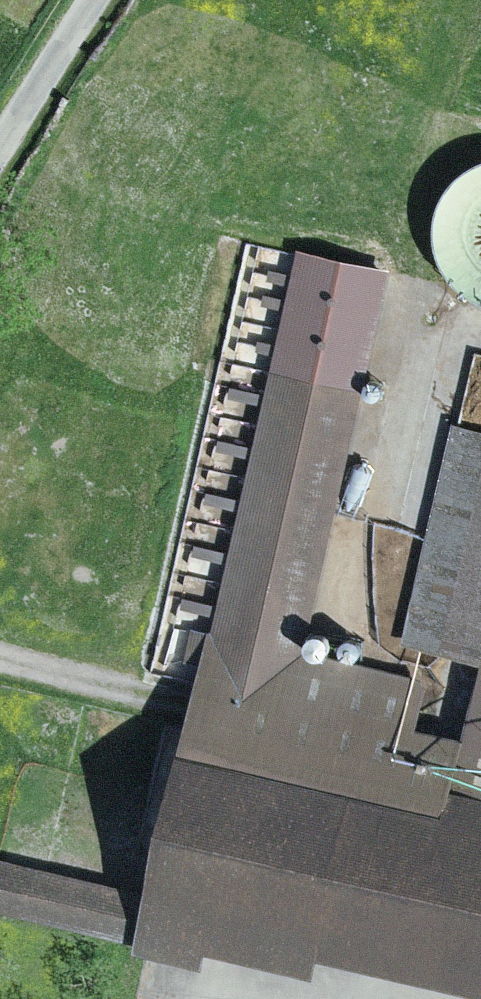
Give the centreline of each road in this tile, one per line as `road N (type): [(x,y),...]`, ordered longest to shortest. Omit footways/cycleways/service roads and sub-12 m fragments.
road 1 (unclassified): [(0,145),(92,0)]

